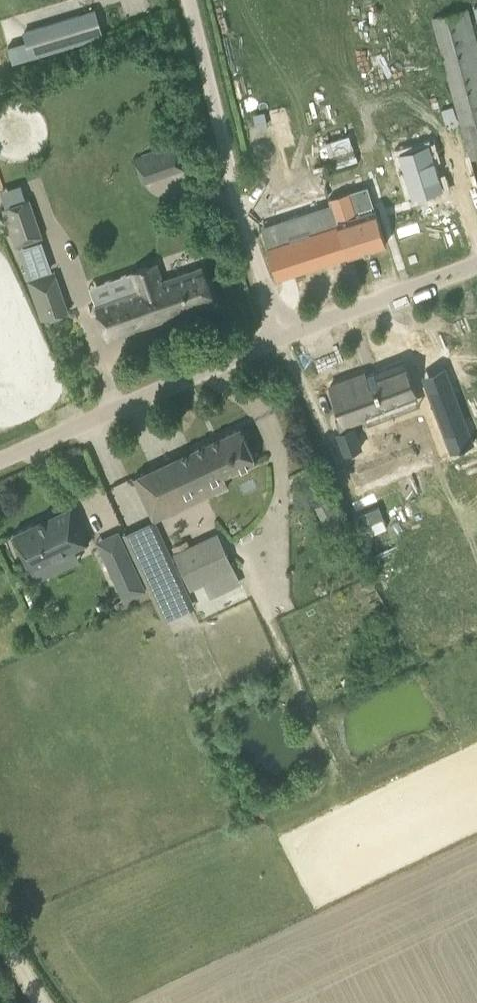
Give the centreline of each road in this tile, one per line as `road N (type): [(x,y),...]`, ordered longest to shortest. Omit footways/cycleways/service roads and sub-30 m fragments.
road 1 (unclassified): [(283,338),(190,0)]
road 2 (unclassified): [(0,458),(283,338)]
road 3 (unclassified): [(283,338),(476,261)]

